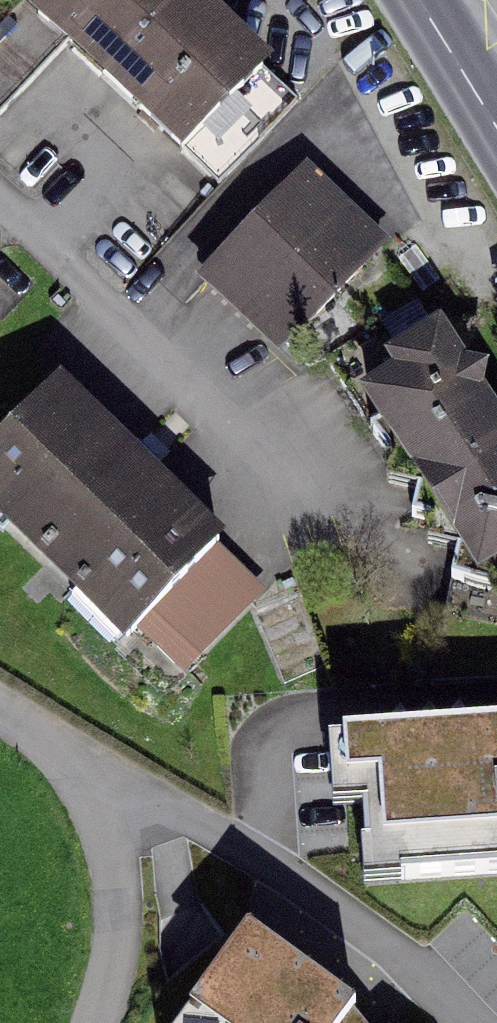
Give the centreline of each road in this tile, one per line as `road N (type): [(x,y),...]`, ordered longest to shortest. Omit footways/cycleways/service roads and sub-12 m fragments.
road 1 (residential): [(59,749),(285,874),(401,951),(470,1022)]
road 2 (residential): [(88,1022),(118,940),(116,885),(90,792),(59,749)]
road 3 (secondary): [(496,131),(418,0)]

